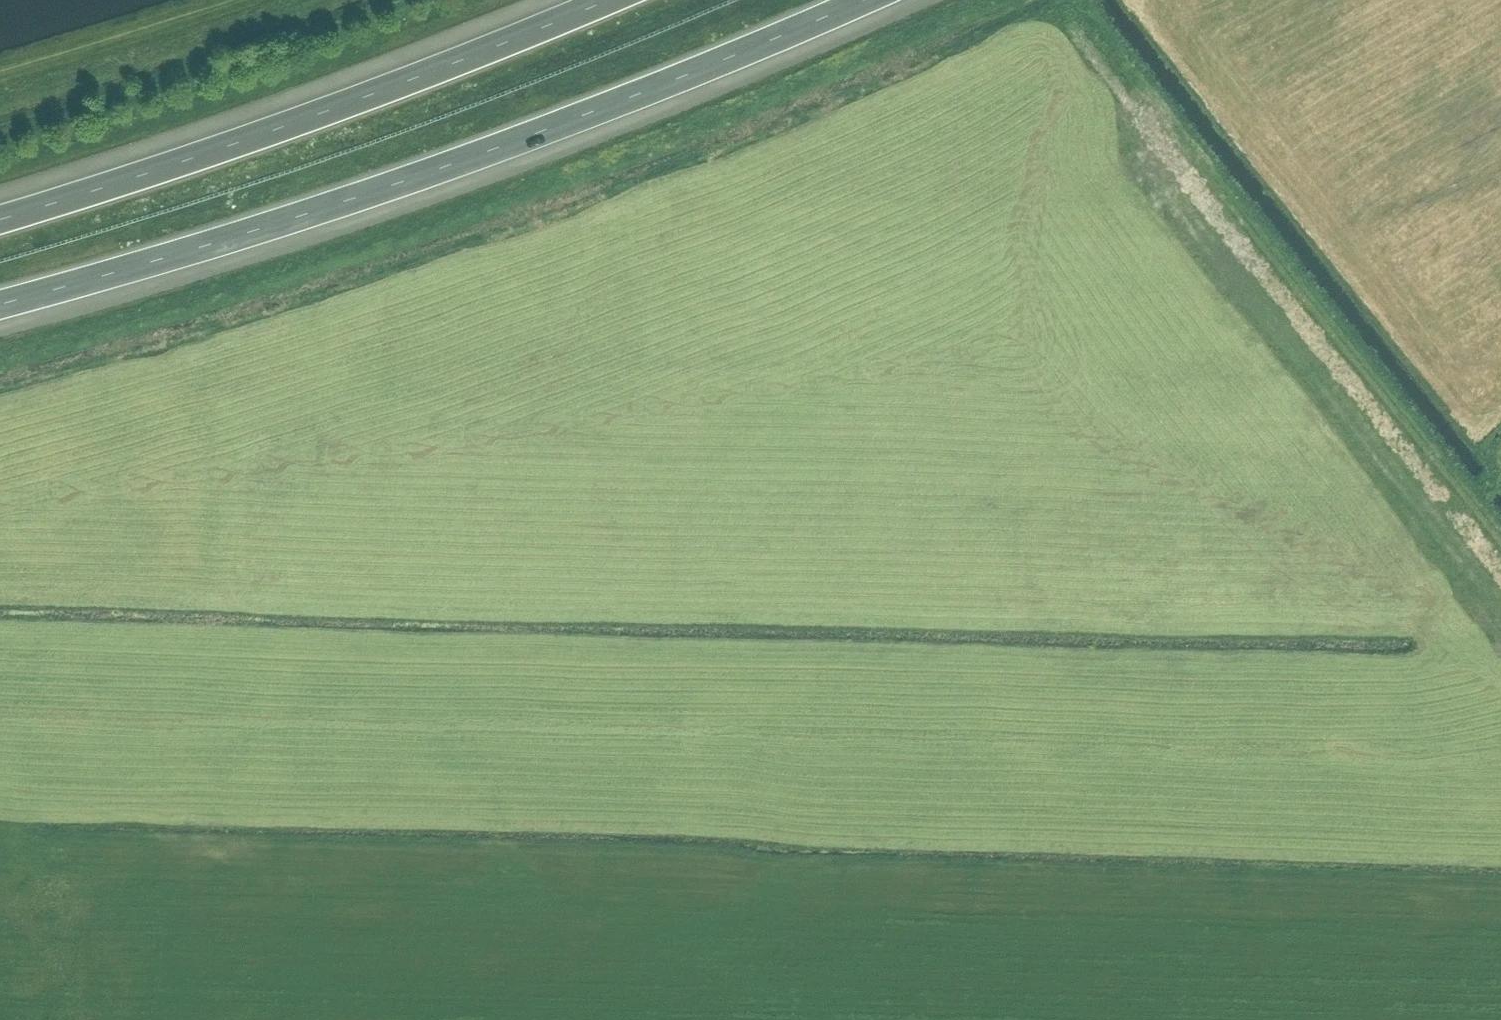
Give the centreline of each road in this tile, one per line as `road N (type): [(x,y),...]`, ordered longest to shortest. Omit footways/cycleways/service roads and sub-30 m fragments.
road 1 (motorway): [(0,304),(518,140),(863,0)]
road 2 (motorway): [(607,0),(284,126),(0,219)]

